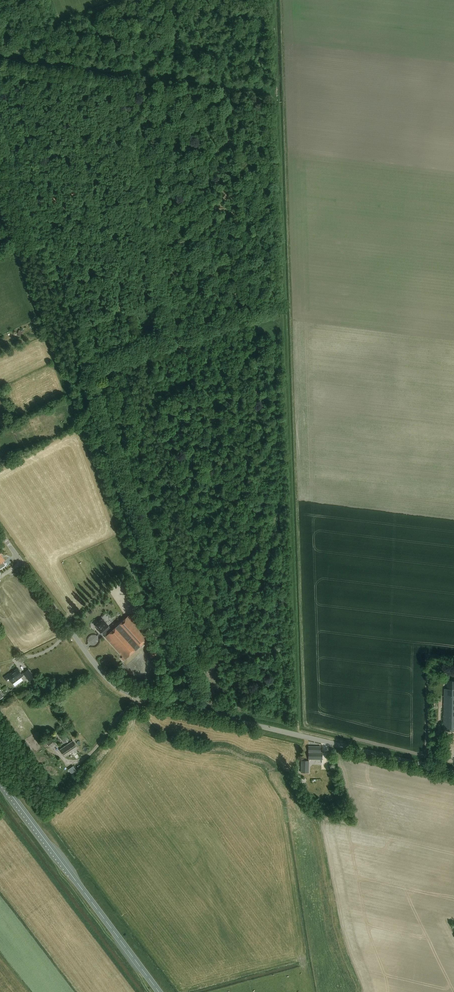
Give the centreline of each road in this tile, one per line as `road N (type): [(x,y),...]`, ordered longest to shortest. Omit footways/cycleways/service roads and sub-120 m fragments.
road 1 (unclassified): [(453,772),(140,698),(101,672),(6,544)]
road 2 (trunk): [(156,991),(0,781)]

